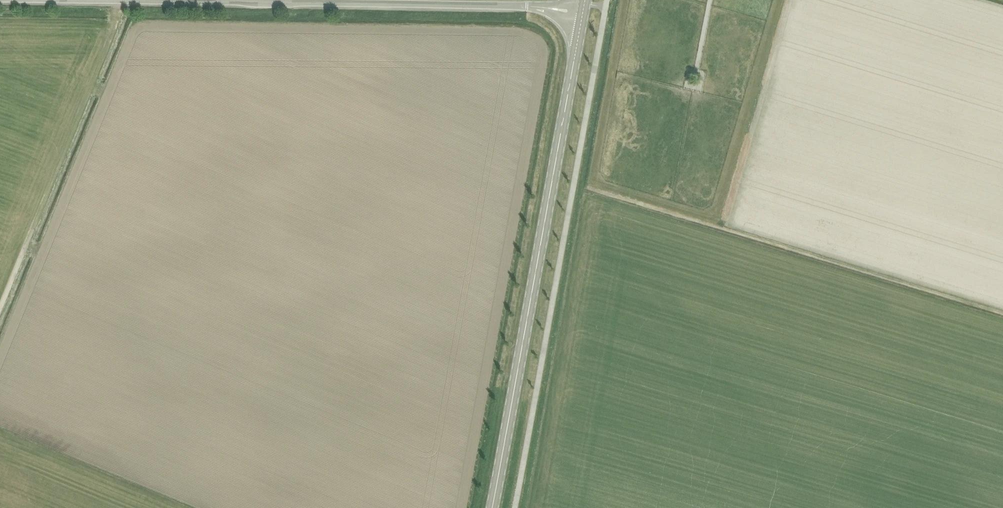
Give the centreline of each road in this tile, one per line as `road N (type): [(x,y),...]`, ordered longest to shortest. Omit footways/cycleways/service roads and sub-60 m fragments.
road 1 (secondary): [(492,507),(581,22)]
road 2 (unclassified): [(80,0),(546,8)]

